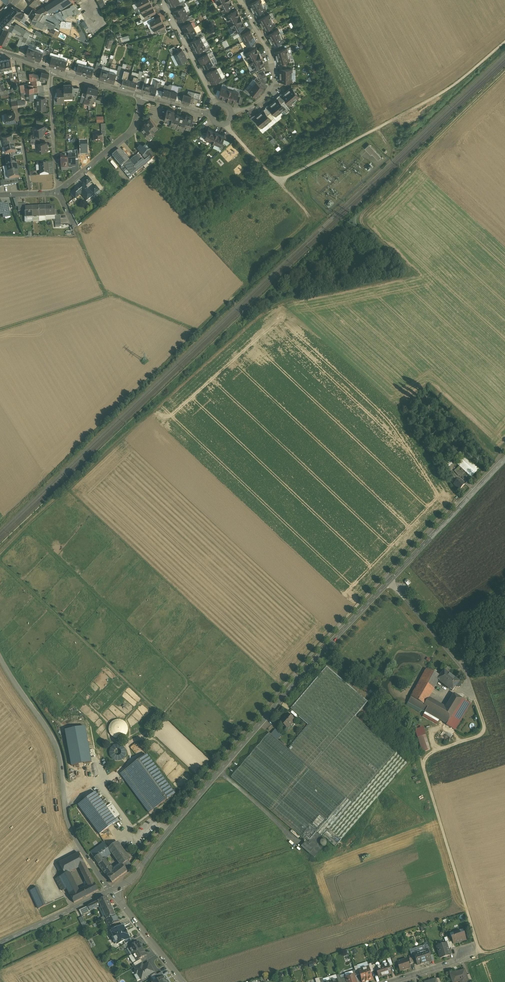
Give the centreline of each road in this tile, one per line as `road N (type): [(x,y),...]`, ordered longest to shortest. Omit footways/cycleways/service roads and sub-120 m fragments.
road 1 (track): [(0,554),(270,310),(407,276),(410,269),(362,217),(504,73)]
road 2 (tertiary): [(504,458),(297,680),(140,870),(111,891)]
road 3 (track): [(478,708),(482,734),(423,763),(484,954)]
road 4 (track): [(105,303),(194,339),(314,218)]
road 5 (track): [(278,181),(449,88),(504,42)]
road 6 (unclassified): [(111,891),(71,828),(54,741),(0,655)]
road 7 (track): [(0,335),(105,303),(78,232)]
road 8 (residential): [(232,112),(263,98),(273,74),(241,0)]
road 9 (residential): [(57,194),(134,128),(143,96)]
road 10 (residential): [(52,70),(57,194)]
road 11 (tertiary): [(111,891),(0,943)]

